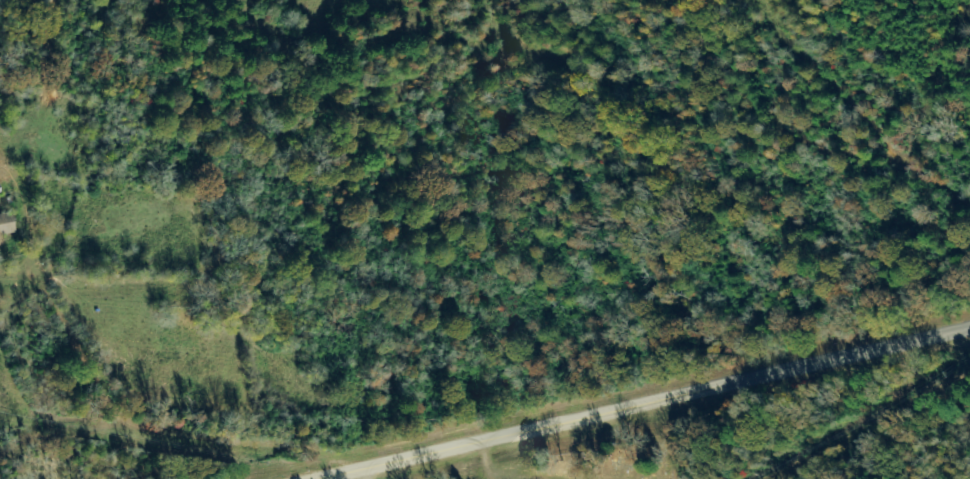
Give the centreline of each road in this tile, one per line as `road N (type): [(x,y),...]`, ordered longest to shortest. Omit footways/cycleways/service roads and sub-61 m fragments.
road 1 (tertiary): [(316,478),(969,329)]
road 2 (residential): [(489,440),(484,0)]
road 3 (residential): [(285,478),(254,428),(135,414),(0,448)]

